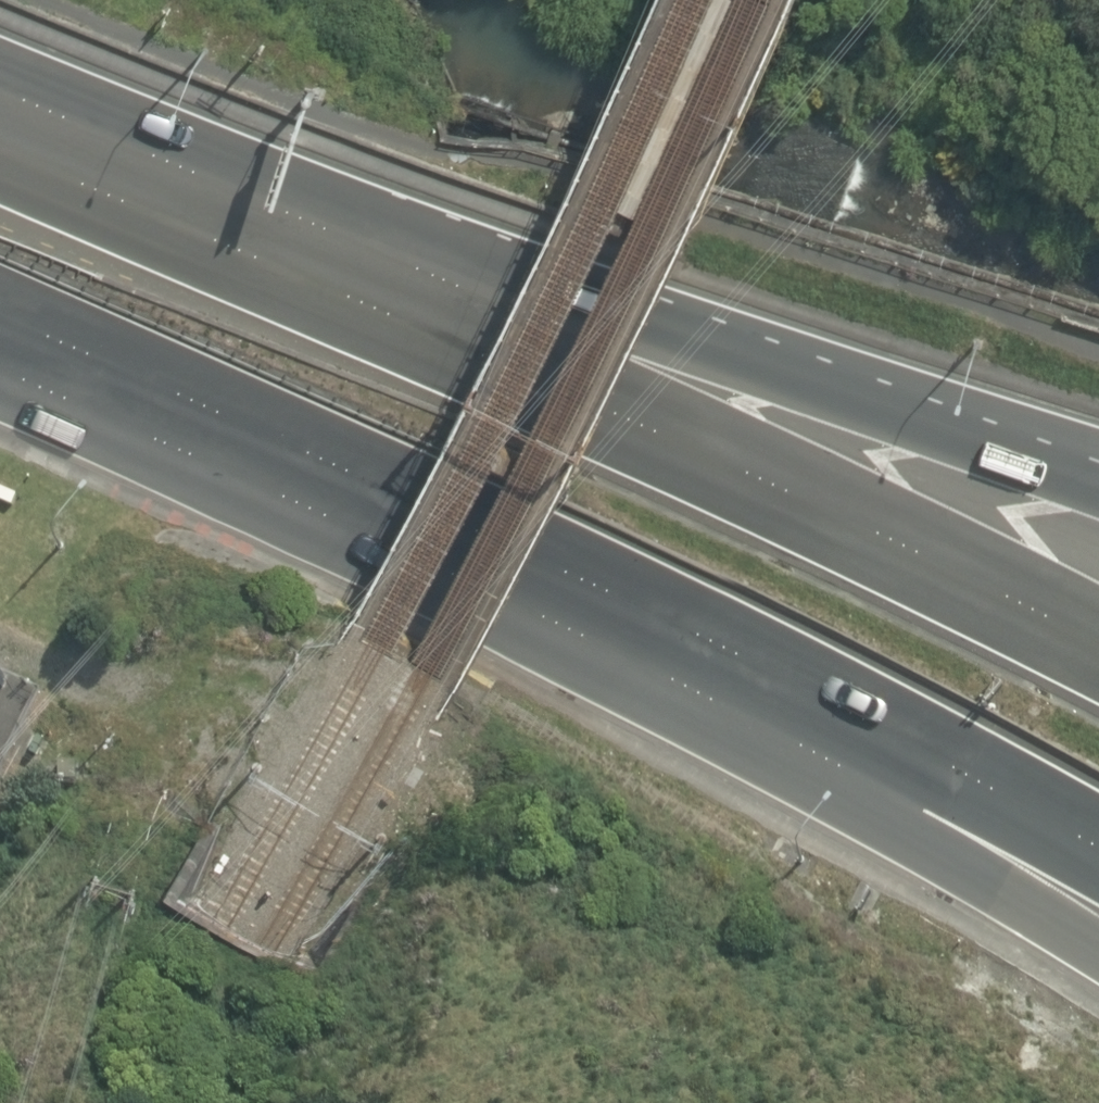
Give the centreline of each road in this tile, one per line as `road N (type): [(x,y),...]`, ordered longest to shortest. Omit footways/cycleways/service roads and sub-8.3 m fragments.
road 1 (motorway): [(0,140),(1098,654)]
road 2 (trunk): [(0,137),(696,343),(1098,487)]
road 3 (trunk): [(1098,948),(895,822),(284,476)]
road 4 (motorway): [(1098,866),(605,619),(284,476)]
road 5 (trunk): [(284,476),(0,346)]
road 6 (track): [(0,650),(113,704),(212,736),(224,756)]

